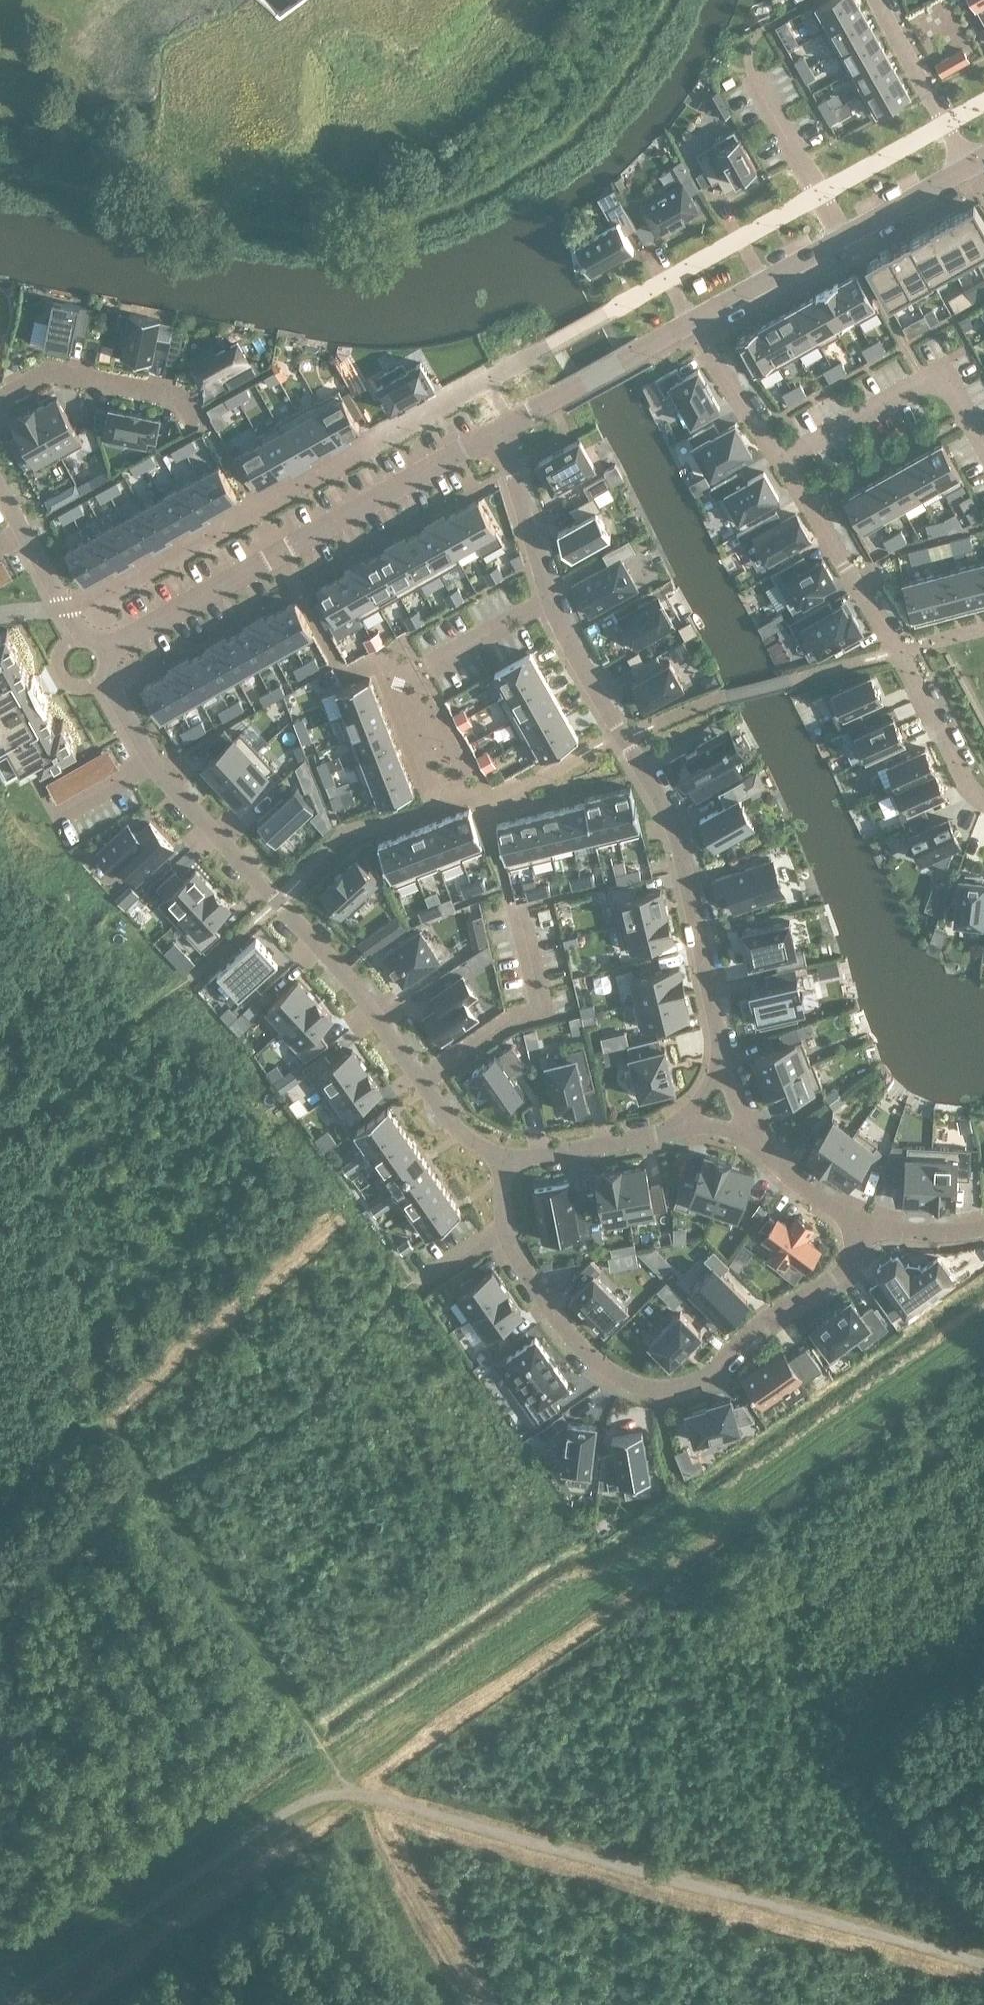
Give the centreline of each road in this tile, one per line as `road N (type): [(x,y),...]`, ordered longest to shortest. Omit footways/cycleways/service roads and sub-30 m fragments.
road 1 (track): [(983,1962),(350,1789),(319,1794),(12,2004)]
road 2 (residential): [(723,1065),(665,805),(561,632),(496,432)]
road 3 (residential): [(504,1164),(460,1134),(362,996),(163,774),(108,678)]
road 4 (residential): [(504,1164),(509,1249),(611,1378),(651,1389),(687,1386),(710,1372),(770,1314),(851,1261),(867,1229)]
road 5 (residential): [(496,432),(107,650)]
road 6 (residential): [(782,462),(983,796)]
road 7 (residential): [(978,160),(690,321)]
road 8 (residential): [(983,439),(960,396),(947,384),(925,383),(782,462)]
road 9 (residential): [(690,321),(496,432)]
road 10 (residential): [(203,421),(177,394),(60,369),(0,397)]
road 11 (residential): [(688,1120),(664,1132),(504,1164)]
road 12 (residential): [(878,0),(946,121),(978,160)]
road 13 (residential): [(690,321),(782,462)]
road 14 (residential): [(867,1229),(819,1200),(750,1135)]
road 15 (residential): [(0,492),(66,606)]

